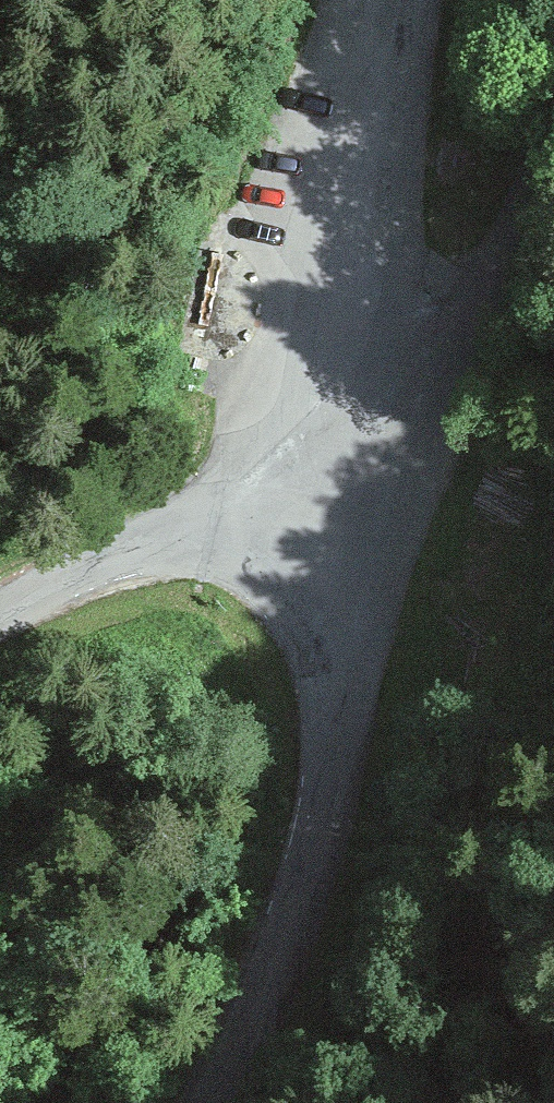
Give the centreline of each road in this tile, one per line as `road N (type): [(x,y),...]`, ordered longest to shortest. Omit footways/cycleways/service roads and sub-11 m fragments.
road 1 (unclassified): [(217,1102),(306,887),(337,743),(329,653),(300,602),(262,567)]
road 2 (unclassified): [(391,0),(287,512)]
road 3 (unclassified): [(553,67),(470,219),(287,512)]
road 4 (unclassified): [(262,567),(125,555),(73,569),(0,610)]

